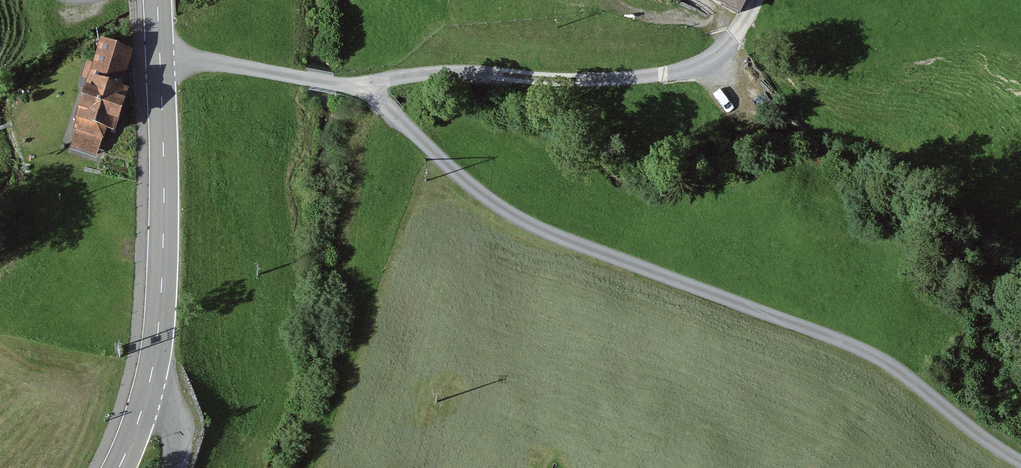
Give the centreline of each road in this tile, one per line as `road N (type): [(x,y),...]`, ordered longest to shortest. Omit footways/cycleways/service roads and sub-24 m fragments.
road 1 (track): [(361,85),(498,215),(586,257),(805,322),(907,369),(1020,453)]
road 2 (track): [(361,85),(453,72),(604,77),(683,69),(741,39),(763,0)]
road 3 (tertiary): [(158,0),(162,250),(146,399)]
road 4 (track): [(160,53),(361,85)]

